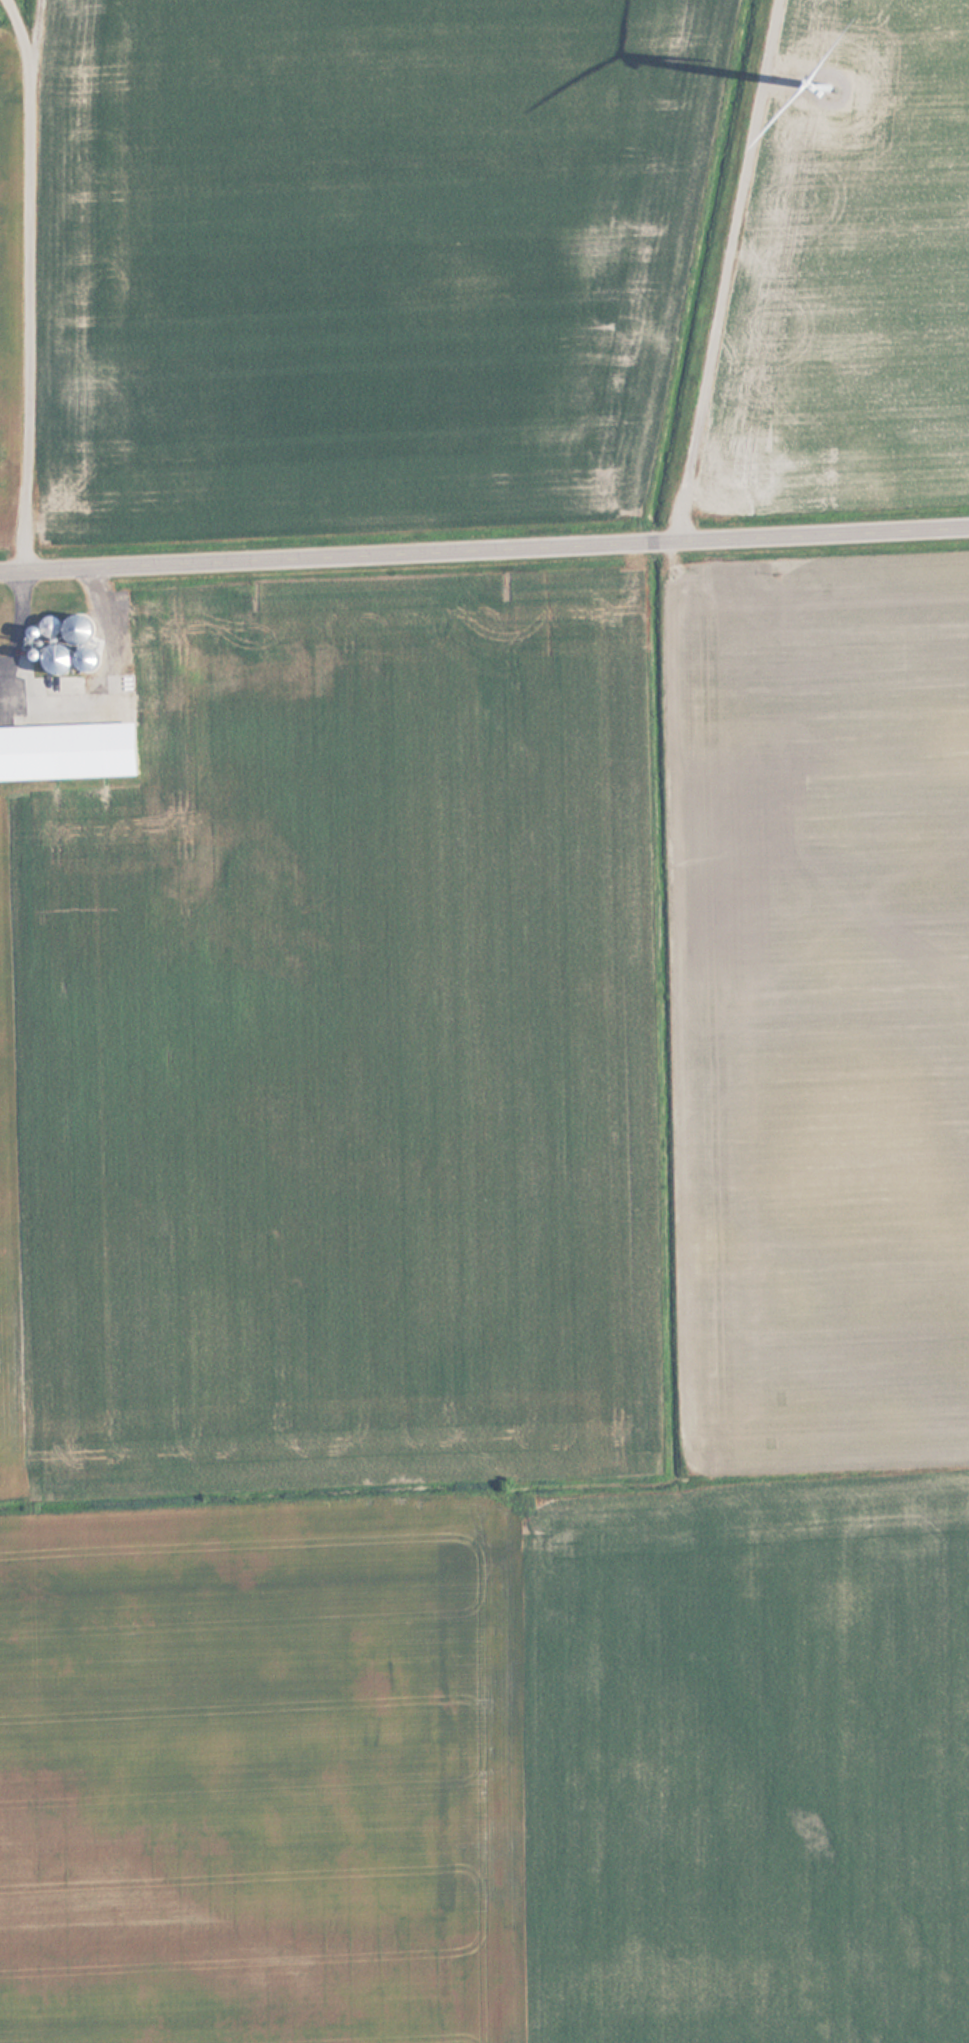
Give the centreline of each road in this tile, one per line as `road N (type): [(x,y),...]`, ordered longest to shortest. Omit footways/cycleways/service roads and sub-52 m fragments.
road 1 (residential): [(0,572),(968,528)]

